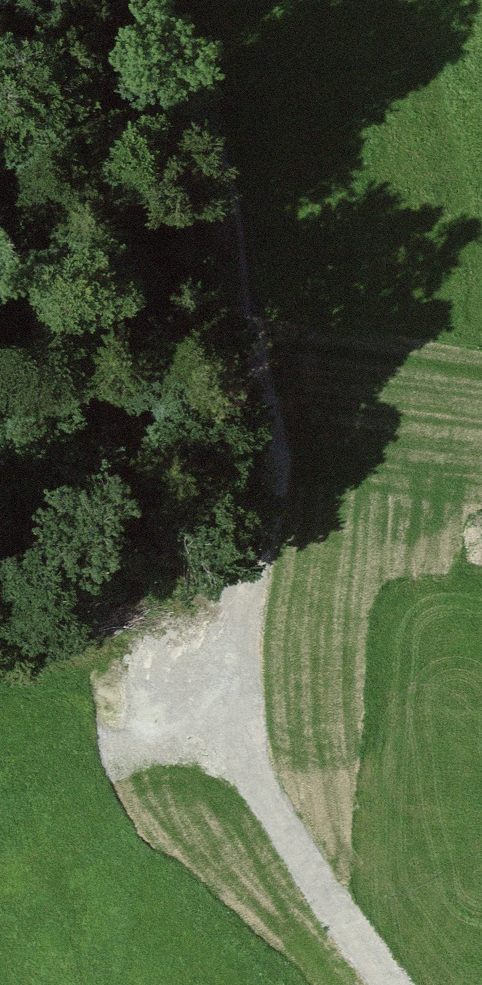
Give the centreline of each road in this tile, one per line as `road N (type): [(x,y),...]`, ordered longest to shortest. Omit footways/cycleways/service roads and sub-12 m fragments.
road 1 (track): [(292,452),(252,528),(232,643),(240,704),(263,742),(270,825),(301,895),(366,984)]
road 2 (track): [(292,452),(236,334),(219,185),(152,52),(113,0)]
road 3 (track): [(411,419),(372,439),(353,460),(295,705),(263,742)]
road 4 (track): [(481,417),(358,420),(319,430),(292,452)]

